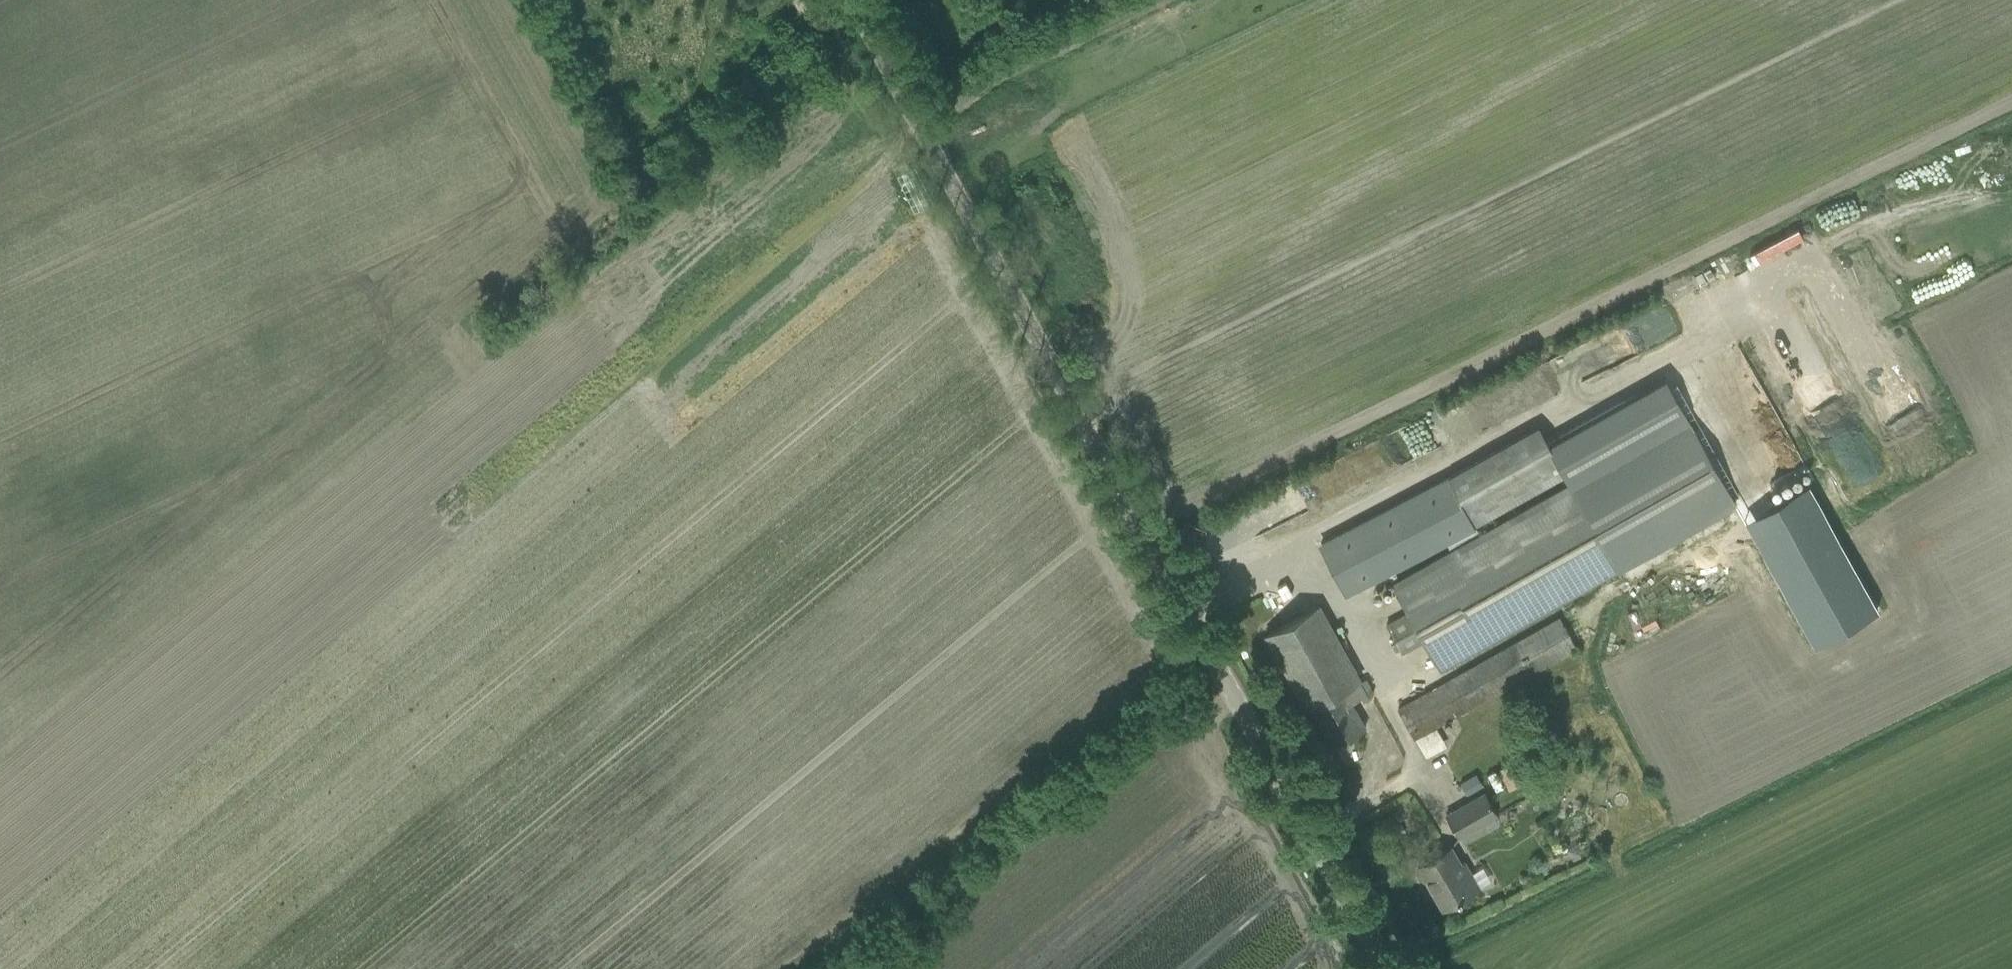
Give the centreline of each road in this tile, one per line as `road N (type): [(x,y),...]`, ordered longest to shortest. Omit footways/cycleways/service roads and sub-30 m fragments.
road 1 (unclassified): [(1384,968),(853,0)]
road 2 (track): [(803,968),(1204,644)]

